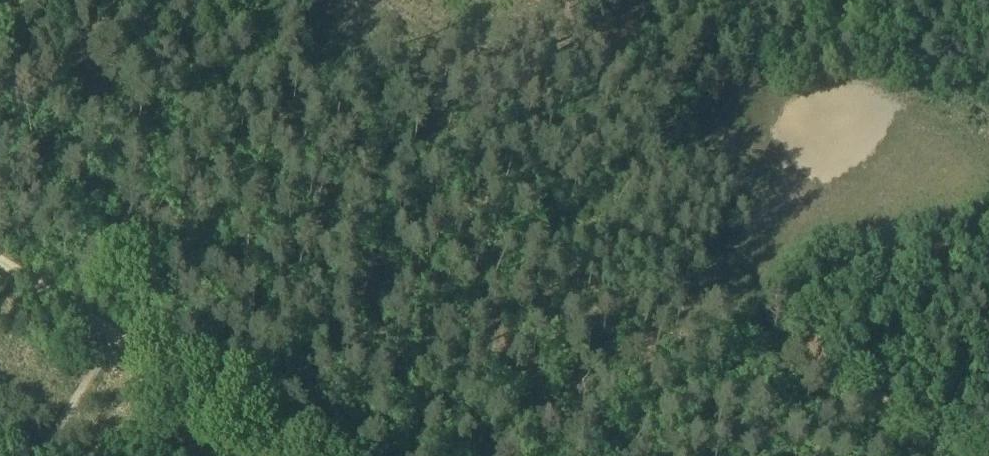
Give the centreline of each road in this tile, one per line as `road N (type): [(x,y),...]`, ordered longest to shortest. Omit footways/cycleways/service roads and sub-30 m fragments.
road 1 (track): [(297,455),(0,265)]
road 2 (track): [(111,337),(38,455)]

